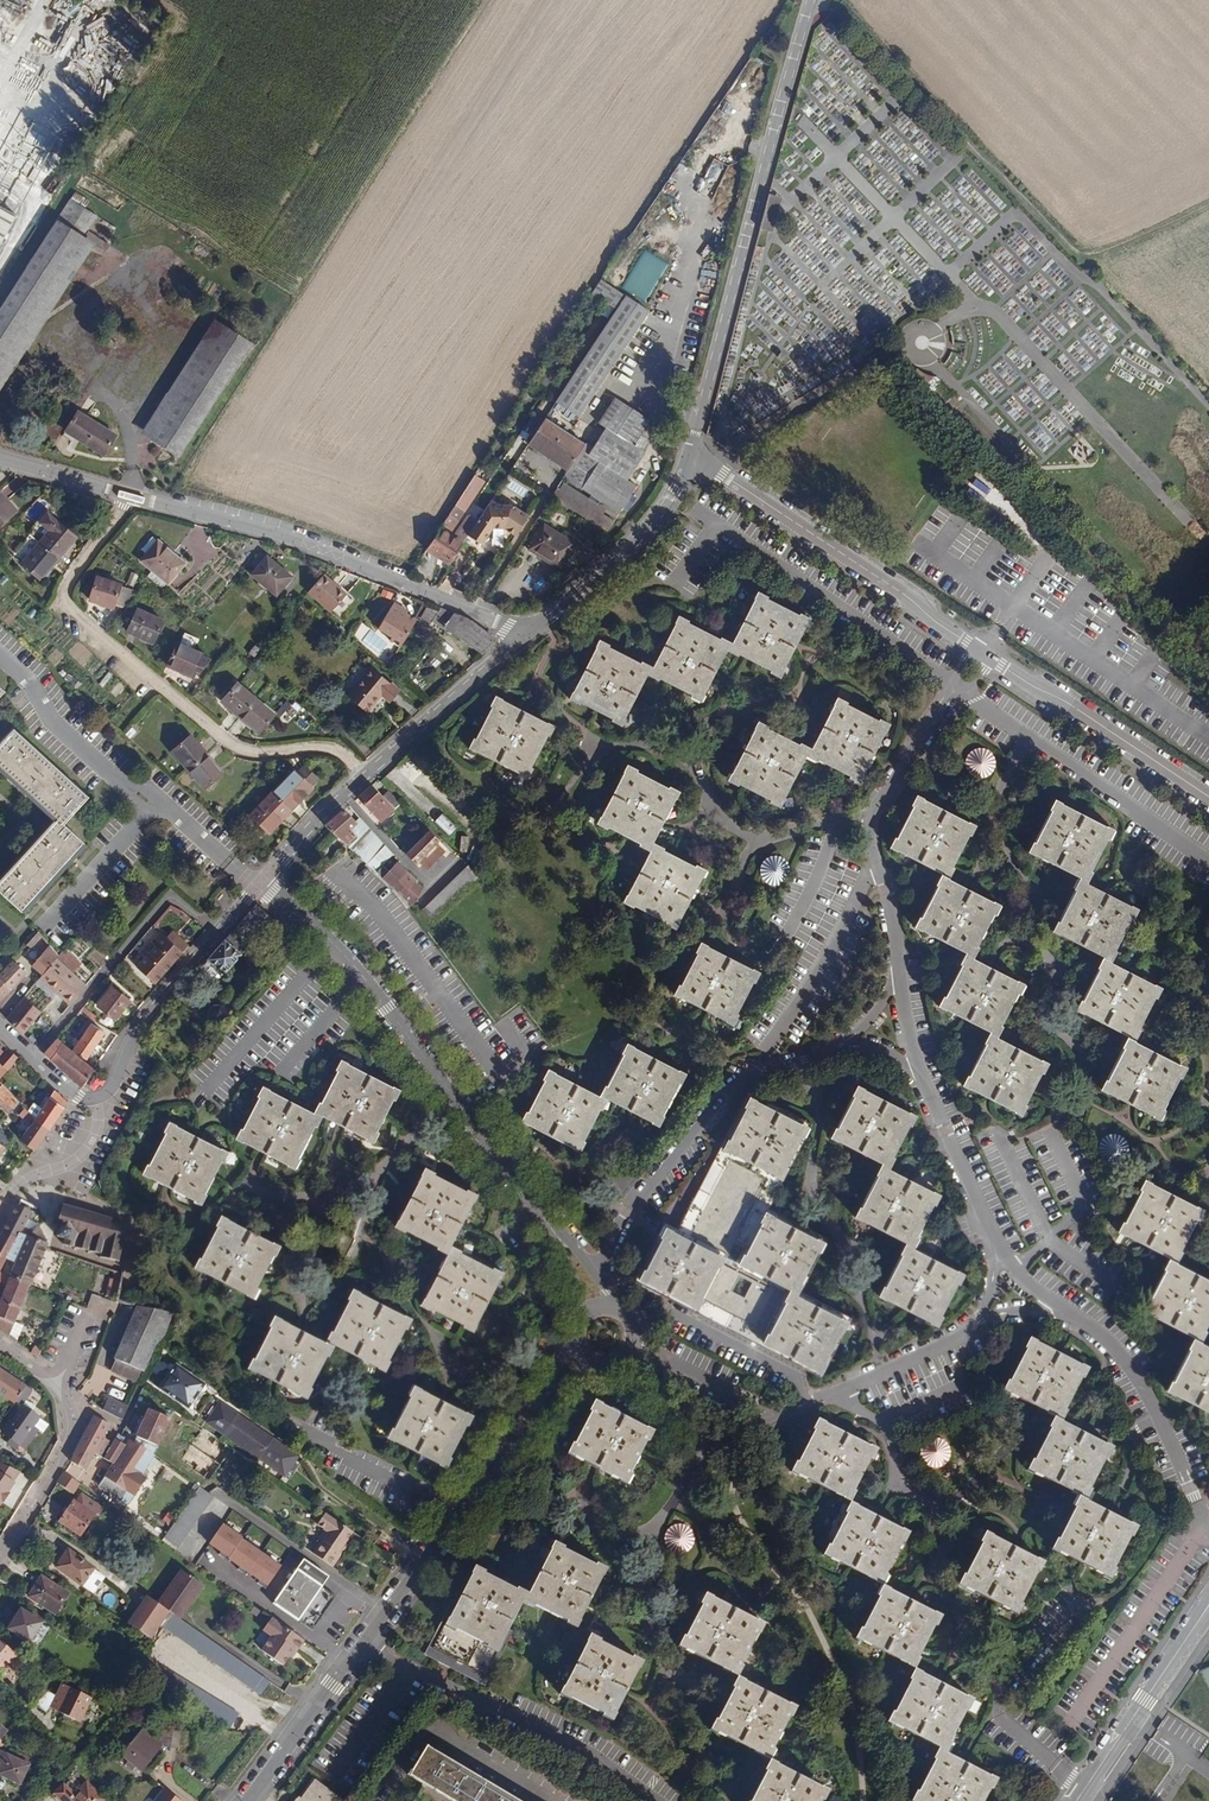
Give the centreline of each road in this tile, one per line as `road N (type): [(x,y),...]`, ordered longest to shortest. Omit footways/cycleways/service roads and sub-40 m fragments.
road 1 (tertiary): [(262,883),(348,959),(589,1270)]
road 2 (track): [(1208,202),(1085,259),(828,0)]
road 3 (residential): [(139,499),(66,588),(69,605),(238,749),(339,750),(366,773)]
road 4 (tertiary): [(811,0),(691,452)]
road 5 (tertiary): [(139,499),(277,536),(526,635)]
road 6 (residential): [(900,982),(872,818),(984,655)]
road 7 (tertiary): [(369,1640),(580,1348)]
road 8 (residential): [(589,1270),(739,1078),(848,1041)]
road 9 (residential): [(655,1800),(598,1759),(369,1640)]
road 10 (residential): [(97,1099),(114,1087),(135,1032),(262,883)]
road 11 (tertiary): [(984,655),(1208,799)]
road 12 (residential): [(1058,1308),(1113,1340),(1142,1378),(1208,1516)]
road 13 (tertiary): [(526,635),(607,575),(677,489),(691,452)]
road 14 (residential): [(1083,1791),(1010,1732),(1002,1717),(1075,1621)]
road 15 (tertiary): [(1208,1609),(1083,1791)]
road 16 (residential): [(917,1065),(1008,1261)]
road 17 (tertiary): [(366,773),(526,635)]
road 18 (tertiary): [(864,572),(691,452)]
road 19 (residential): [(809,1403),(797,1387),(664,1310),(630,1322)]
road 20 (tertiary): [(245,1800),(369,1640)]
road 21 (residential): [(629,1350),(772,1419),(809,1403)]
road 22 (residential): [(56,1382),(75,1415),(71,1442),(0,1554)]
road 23 (residential): [(809,1403),(975,1325)]
road 24 (tertiary): [(262,883),(366,773)]
road 25 (tertiary): [(0,454),(139,499)]
road 26 (tertiary): [(864,572),(984,655)]
road 27 (residential): [(97,1099),(72,1092),(0,1025)]

